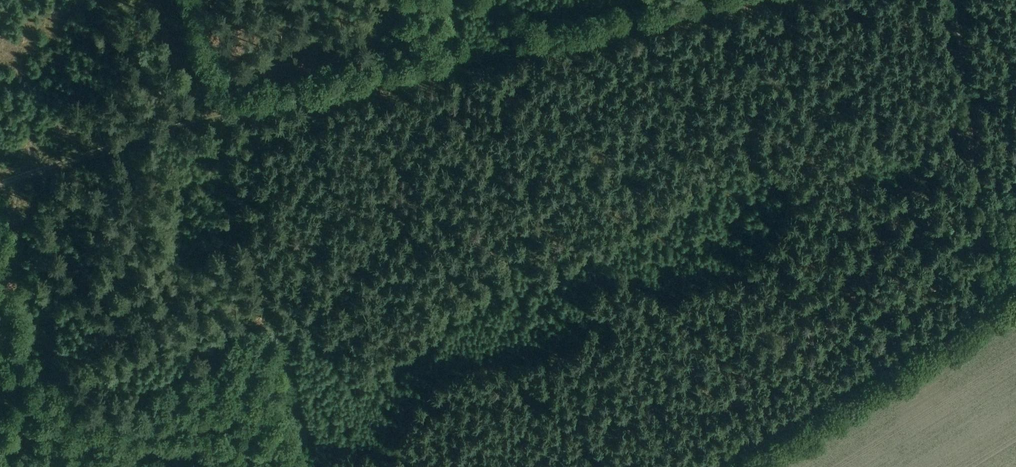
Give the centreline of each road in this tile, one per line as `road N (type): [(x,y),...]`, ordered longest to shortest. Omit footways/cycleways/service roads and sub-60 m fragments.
road 1 (track): [(216,121),(765,0)]
road 2 (track): [(317,466),(180,0)]
road 3 (track): [(1013,288),(721,466)]
road 4 (track): [(951,0),(986,220),(1013,288)]
road 5 (track): [(216,121),(0,184)]

